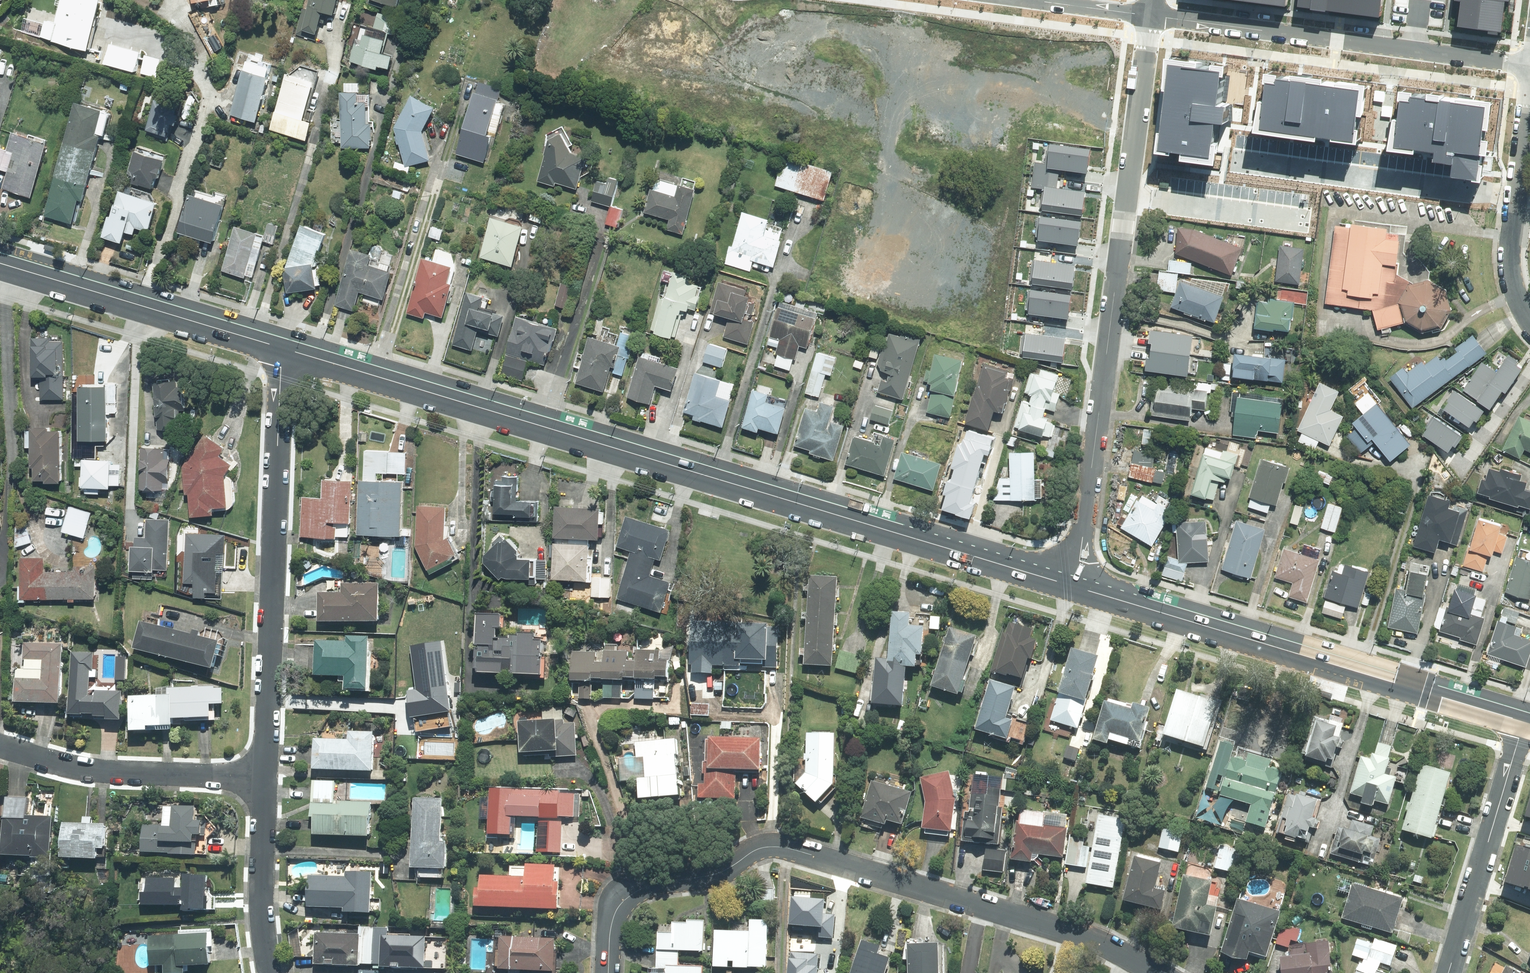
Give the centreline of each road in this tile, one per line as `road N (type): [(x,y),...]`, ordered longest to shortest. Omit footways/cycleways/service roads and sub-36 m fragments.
road 1 (secondary): [(282,348),(1075,587)]
road 2 (residential): [(608,972),(613,922),(633,893),(714,874),(772,847),(1100,942),(1157,972)]
road 3 (residential): [(1151,14),(1075,587)]
road 4 (secondary): [(1075,587),(1524,722)]
road 5 (residential): [(266,778),(282,348)]
road 6 (residential): [(1151,14),(1529,65)]
road 7 (secondary): [(0,261),(282,348)]
road 8 (residential): [(0,745),(94,772),(266,778)]
road 9 (residential): [(1448,972),(1524,722)]
road 10 (residential): [(1529,82),(1512,237),(1515,287),(1529,321)]
road 11 (residential): [(270,972),(262,922),(266,778)]

